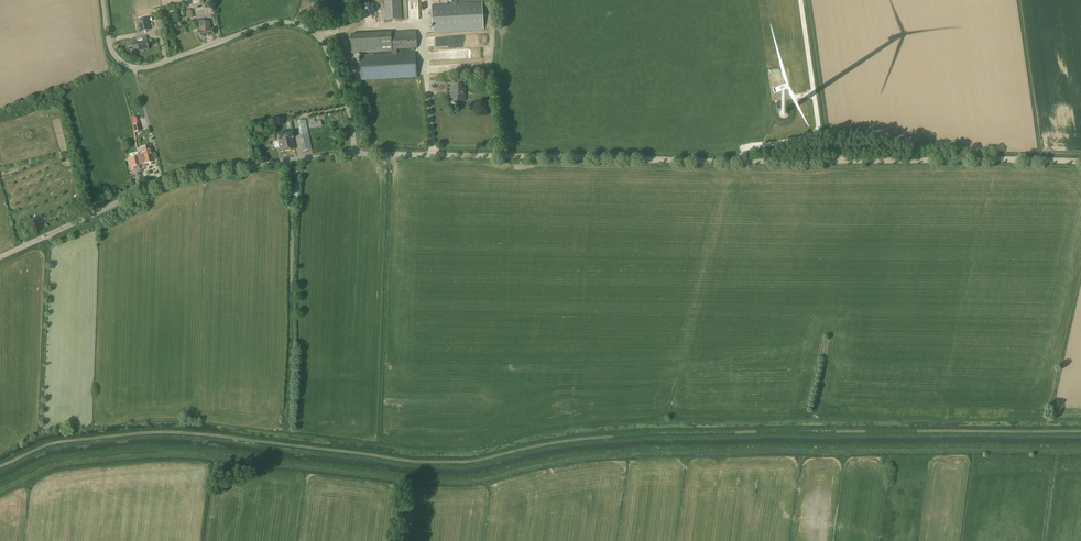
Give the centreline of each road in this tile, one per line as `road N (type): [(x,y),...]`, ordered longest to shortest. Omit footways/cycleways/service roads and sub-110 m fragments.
road 1 (track): [(1080,446),(654,448),(455,477),(139,449),(57,457),(0,483)]
road 2 (track): [(0,467),(46,446),(147,433),(437,463),(663,434),(1080,431)]
road 3 (tertiary): [(1080,162),(356,154)]
road 4 (unclassified): [(356,154),(348,109),(317,34),(269,23),(135,68),(111,49),(102,0)]
road 5 (tertiary): [(356,154),(162,183),(0,257)]

